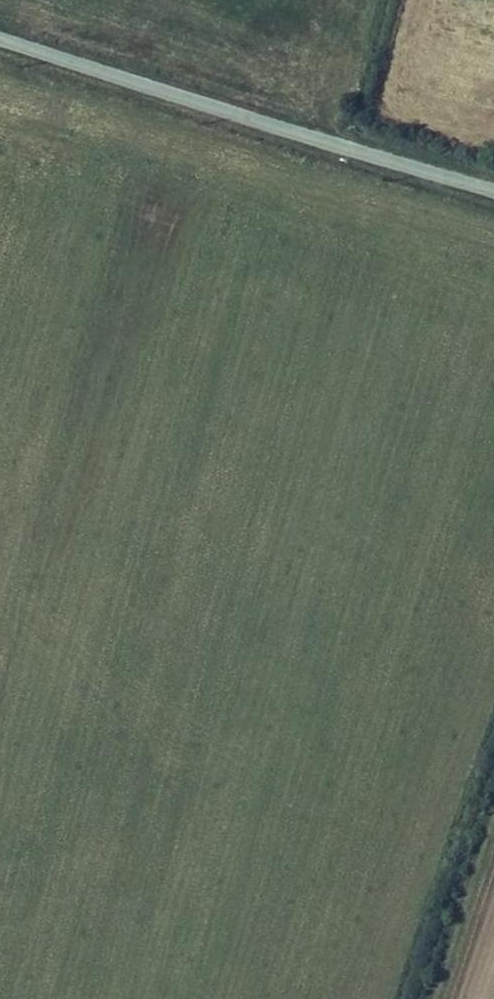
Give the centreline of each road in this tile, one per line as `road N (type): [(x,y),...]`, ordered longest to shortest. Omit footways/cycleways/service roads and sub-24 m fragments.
road 1 (residential): [(0,30),(493,182)]
road 2 (track): [(493,792),(425,998)]

